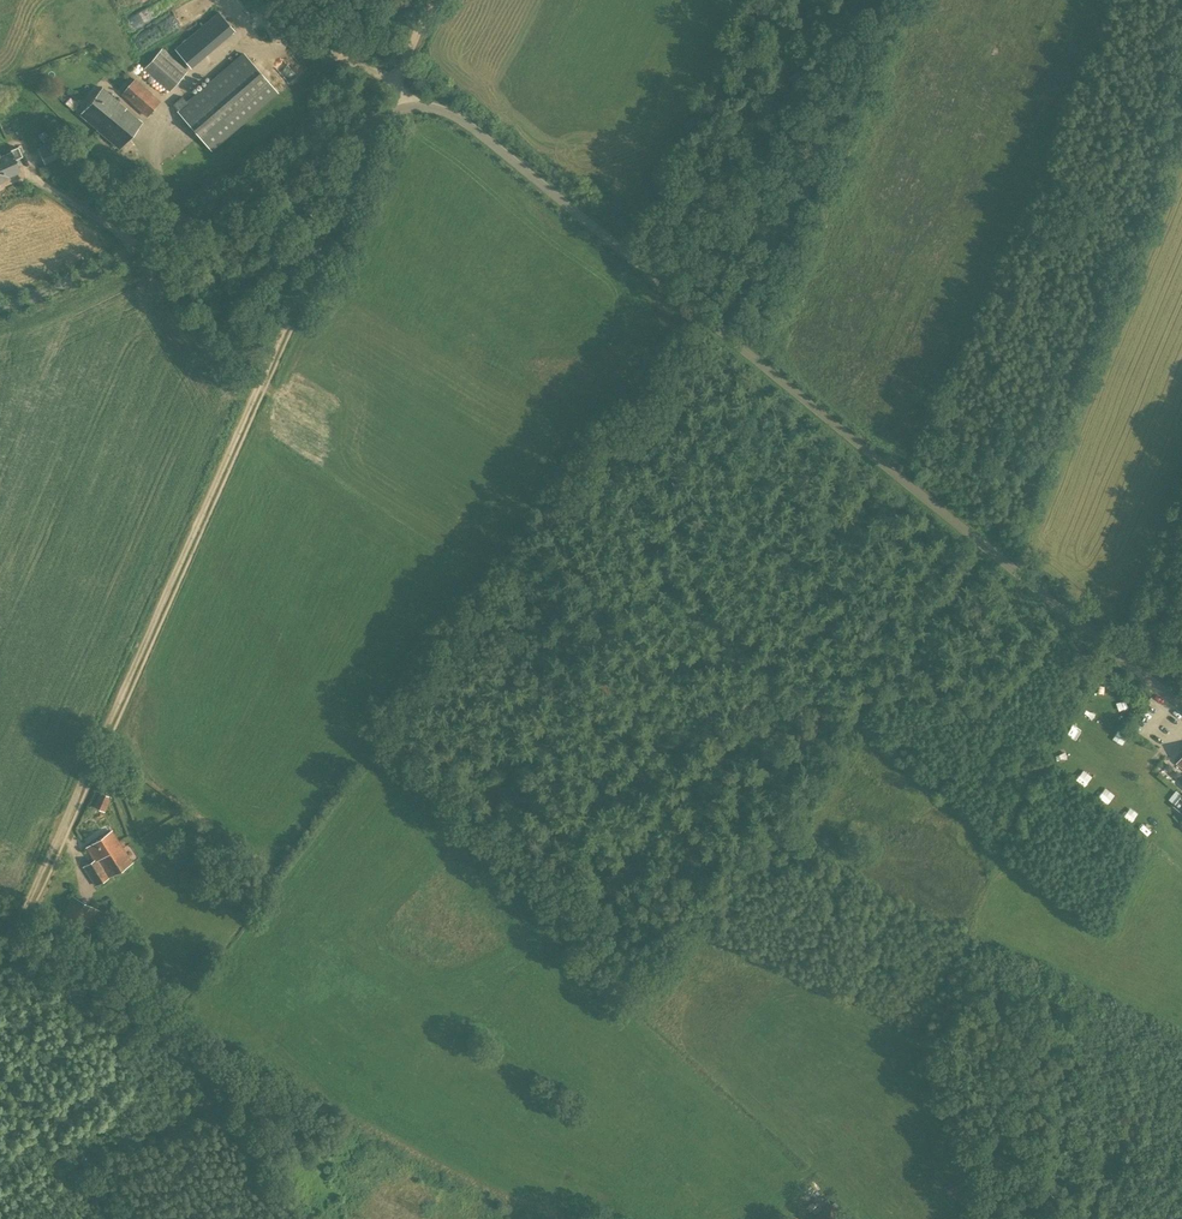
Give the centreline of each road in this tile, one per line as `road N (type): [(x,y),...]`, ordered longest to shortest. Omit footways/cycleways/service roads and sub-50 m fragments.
road 1 (unclassified): [(1181,707),(438,108),(391,112),(242,197),(51,290),(0,307)]
road 2 (track): [(366,141),(35,890),(0,936)]

